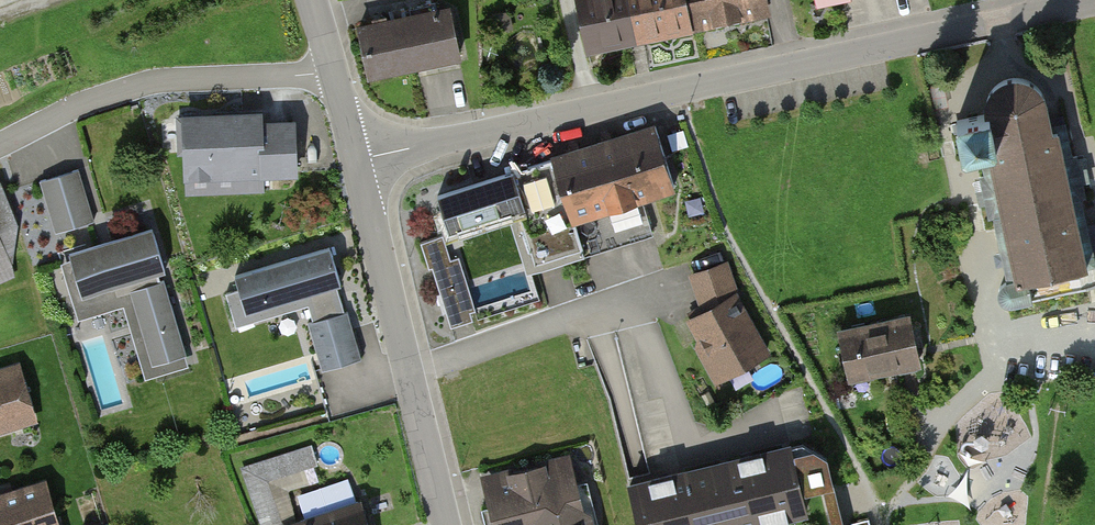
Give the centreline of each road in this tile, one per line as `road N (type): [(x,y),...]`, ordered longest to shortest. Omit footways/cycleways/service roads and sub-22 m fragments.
road 1 (residential): [(356,161),(1094,0)]
road 2 (tertiary): [(356,161),(448,524)]
road 3 (residential): [(333,70),(140,84),(0,144)]

